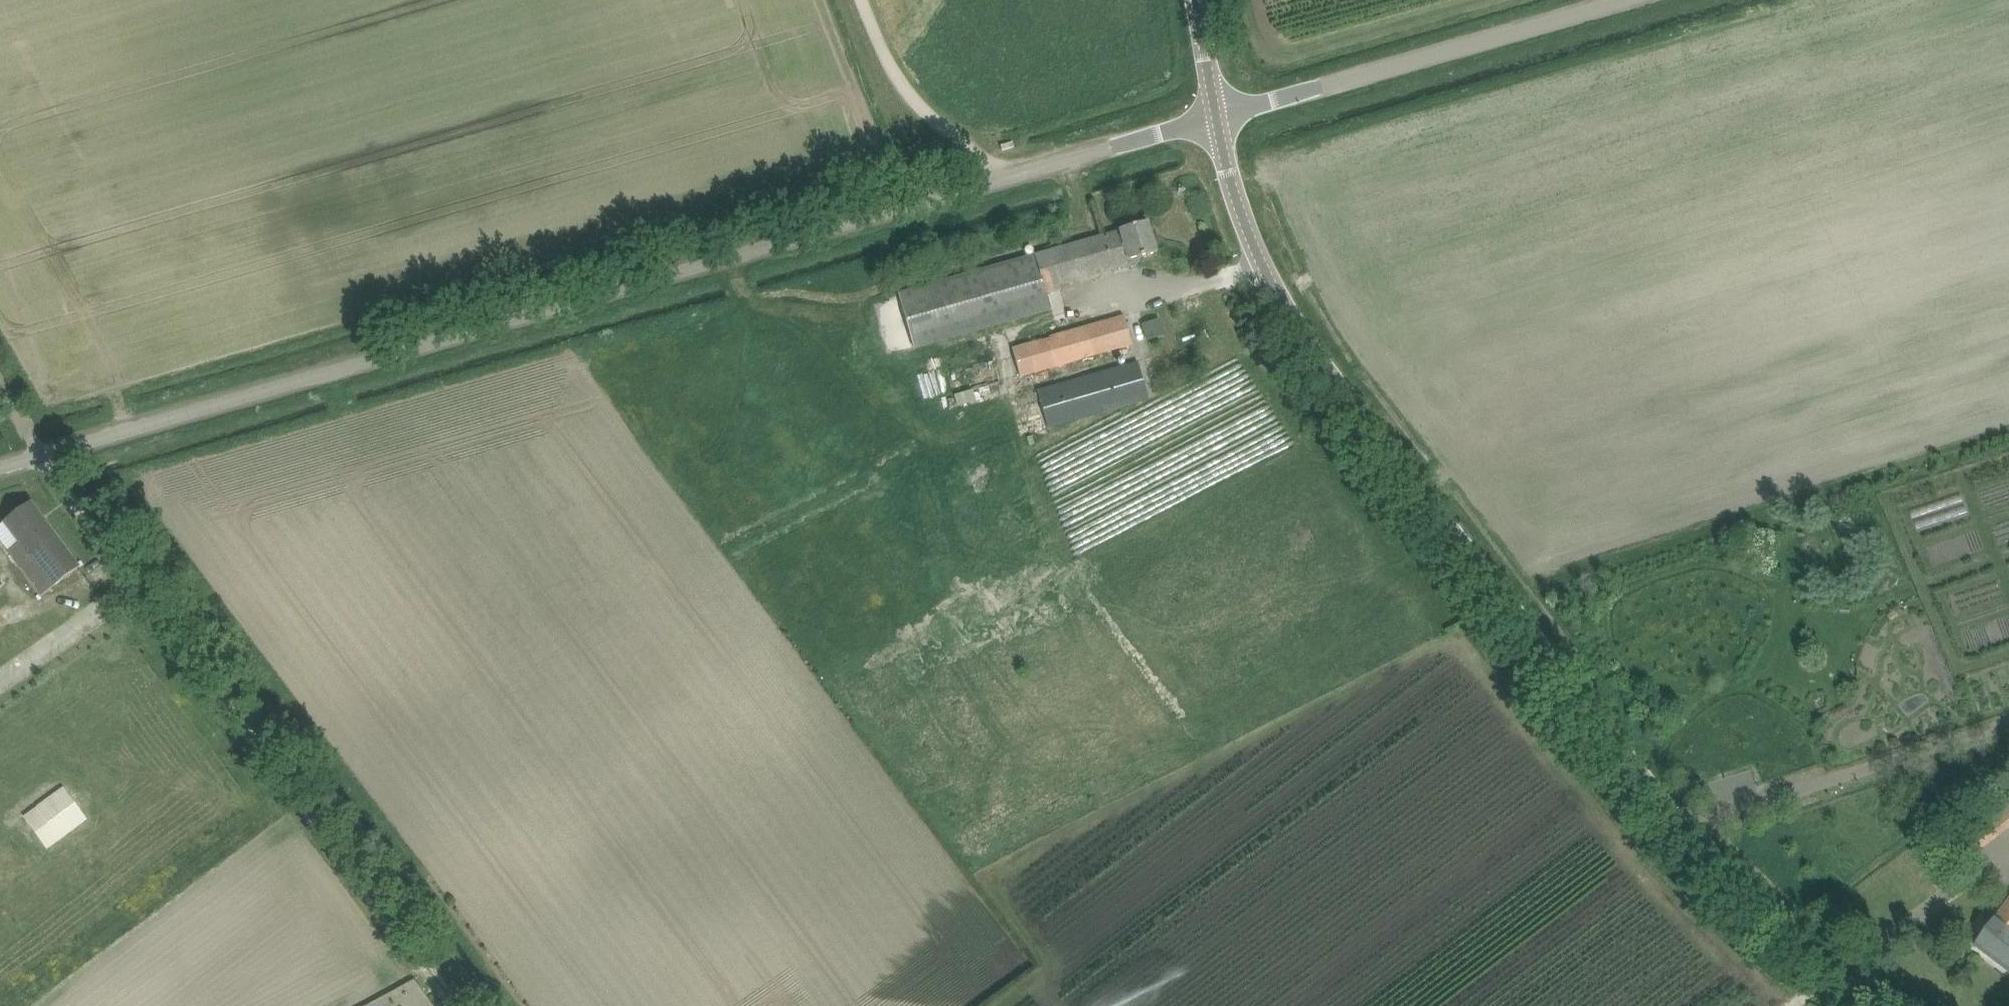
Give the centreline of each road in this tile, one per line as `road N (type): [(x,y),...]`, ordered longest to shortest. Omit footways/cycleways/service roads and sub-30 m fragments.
road 1 (unclassified): [(26,458),(1221,115)]
road 2 (unclassified): [(1897,1005),(1707,863),(1331,388),(1283,315),(1243,226),(1221,115)]
road 3 (unclassified): [(459,1005),(59,483),(26,458)]
road 4 (unclassified): [(1221,115),(1624,0)]

